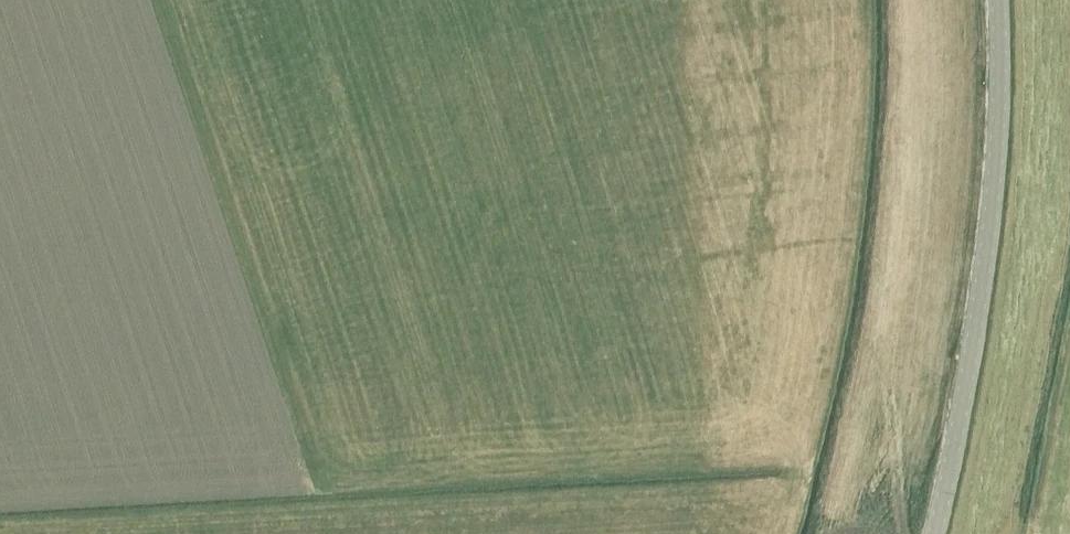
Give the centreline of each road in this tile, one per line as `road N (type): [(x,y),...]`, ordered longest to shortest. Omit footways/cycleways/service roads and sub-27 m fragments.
road 1 (tertiary): [(933,533),(981,269),(996,116),(997,0)]

